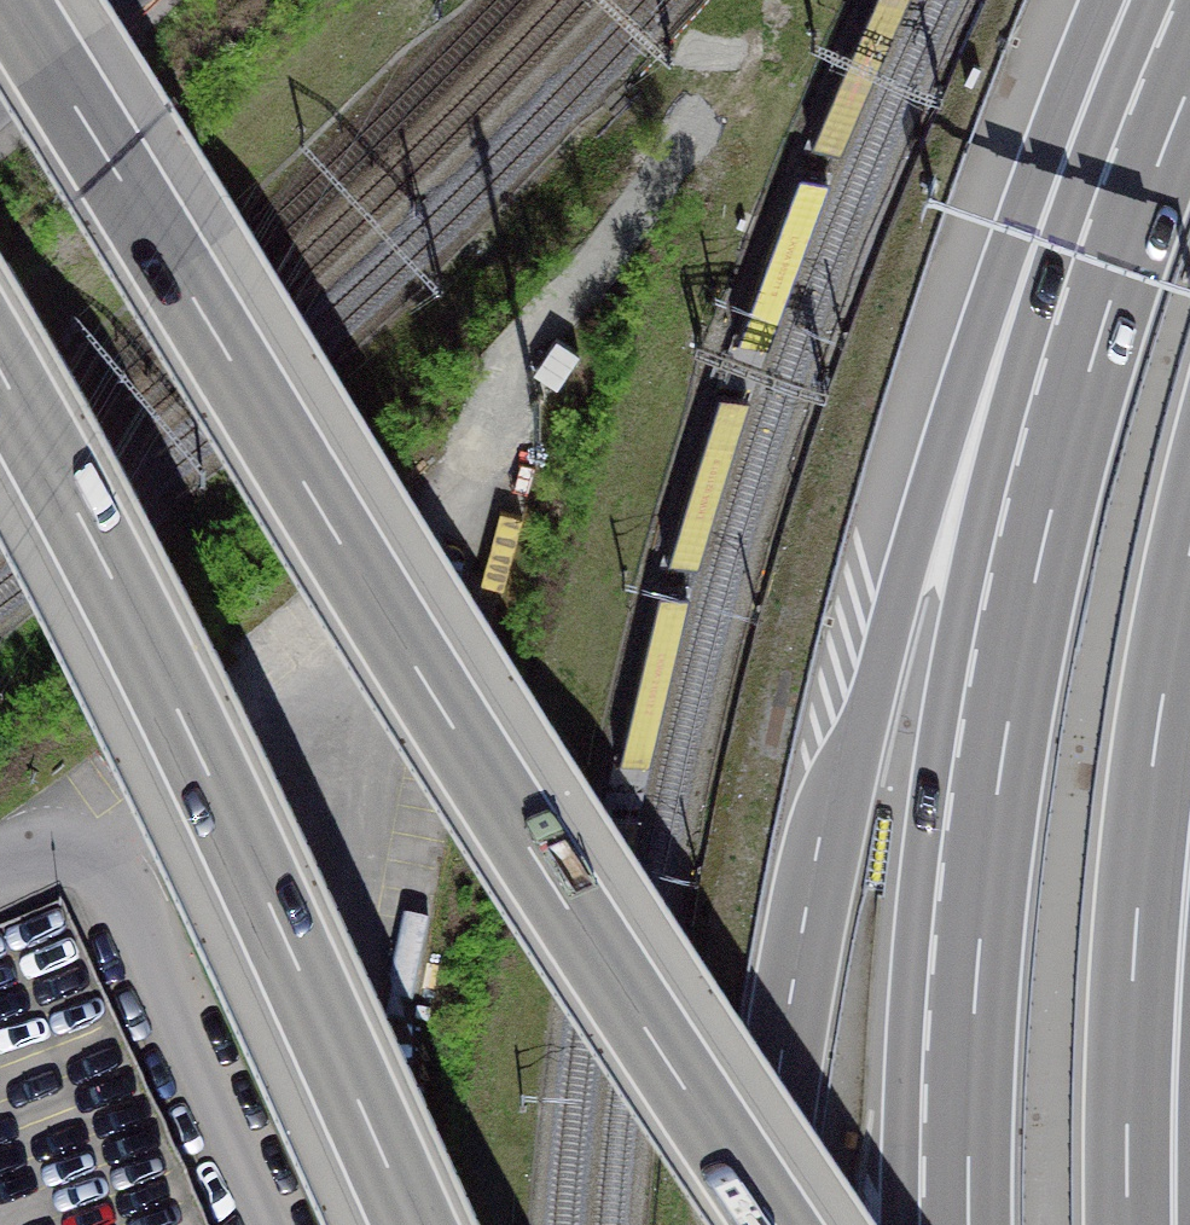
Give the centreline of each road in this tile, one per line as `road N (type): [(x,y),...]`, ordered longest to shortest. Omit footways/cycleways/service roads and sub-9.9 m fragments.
road 1 (motorway): [(775,1224),(430,692),(6,0)]
road 2 (motorway): [(1189,8),(1006,258),(914,545),(797,960),(761,1224)]
road 3 (motorway): [(1189,85),(1110,303),(1050,515),(1006,737),(977,973),(968,1224)]
road 4 (motorway): [(0,375),(186,730),(413,1224)]
road 5 (motorway): [(1128,1224),(1143,838)]
road 6 (motorway): [(1143,838),(1189,553)]
road 7 (motorway): [(1189,1063),(1143,838)]

